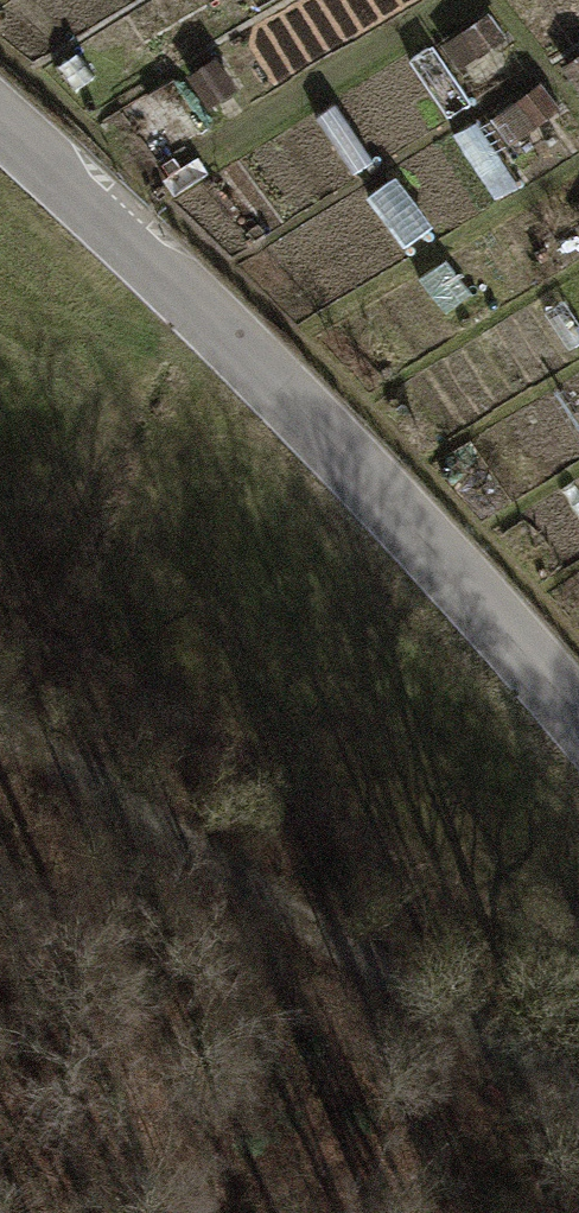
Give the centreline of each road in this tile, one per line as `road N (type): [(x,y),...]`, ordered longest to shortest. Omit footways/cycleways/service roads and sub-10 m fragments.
road 1 (unclassified): [(0,112),(115,214),(519,642),(578,716)]
road 2 (track): [(578,1090),(0,685)]

